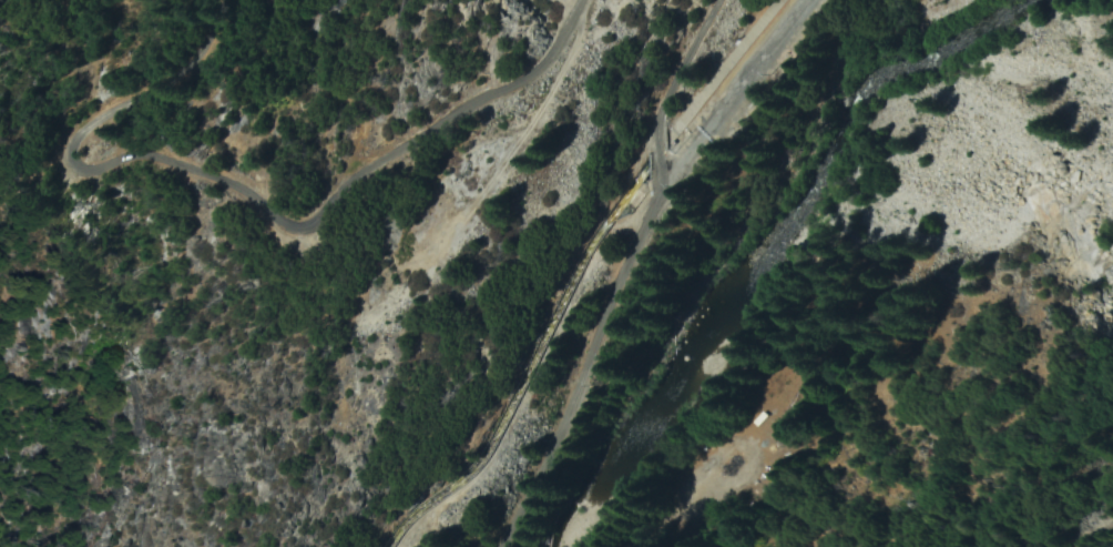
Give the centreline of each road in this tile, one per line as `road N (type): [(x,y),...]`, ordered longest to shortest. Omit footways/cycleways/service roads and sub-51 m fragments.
road 1 (residential): [(588,0),(539,72),(395,217),(136,205),(89,163),(100,109),(245,12),(251,0)]
road 2 (residential): [(487,546),(503,528),(665,175)]
road 3 (residential): [(665,175),(642,170),(654,103),(705,0)]

